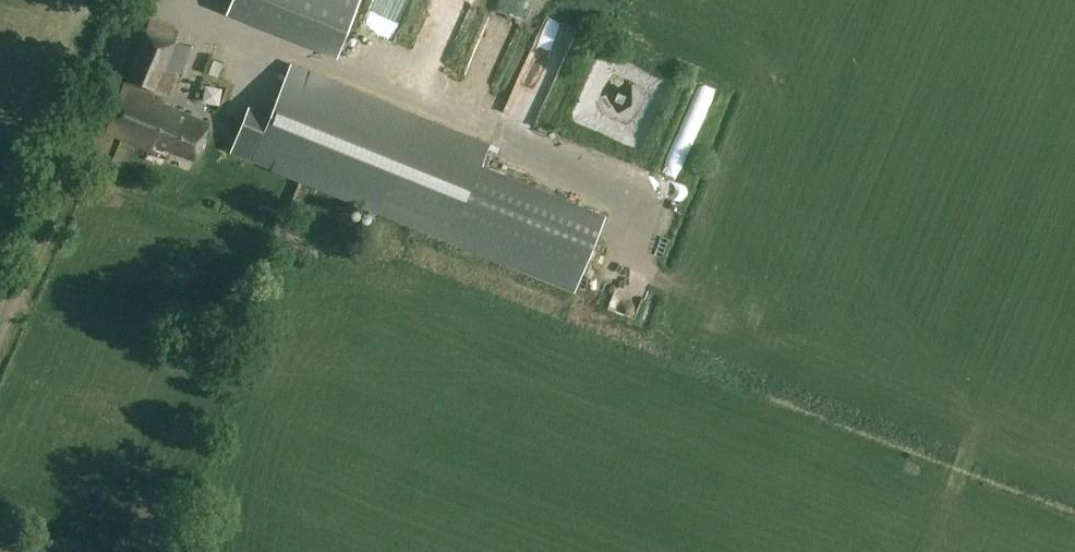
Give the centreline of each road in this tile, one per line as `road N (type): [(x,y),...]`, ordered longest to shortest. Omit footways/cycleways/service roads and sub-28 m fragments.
road 1 (unclassified): [(0,332),(144,0)]

